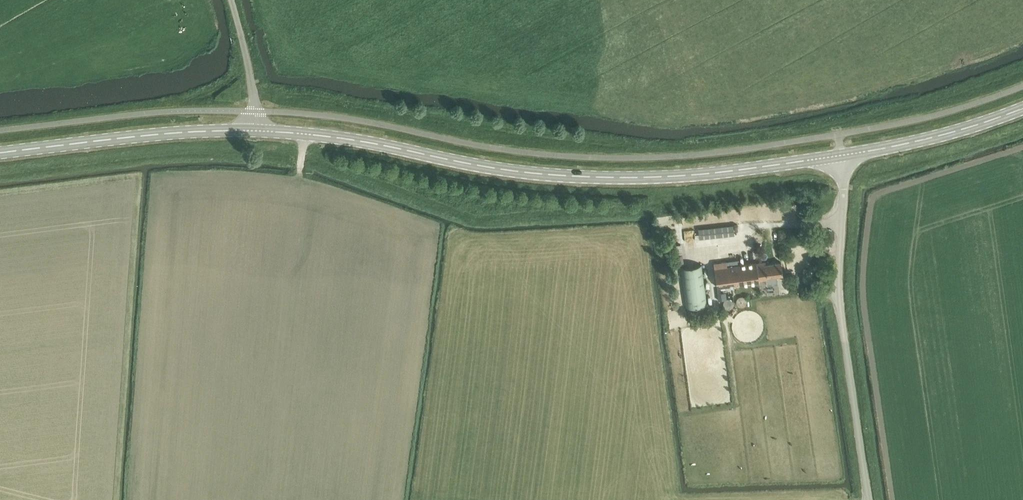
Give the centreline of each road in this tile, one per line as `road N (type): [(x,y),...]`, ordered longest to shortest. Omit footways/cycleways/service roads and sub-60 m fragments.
road 1 (secondary): [(256,130),(607,178),(843,157)]
road 2 (unclassified): [(868,499),(839,293),(843,157)]
road 3 (secondary): [(0,153),(256,130)]
road 4 (secondary): [(843,157),(1022,110)]
road 5 (unclassified): [(256,130),(231,0)]

